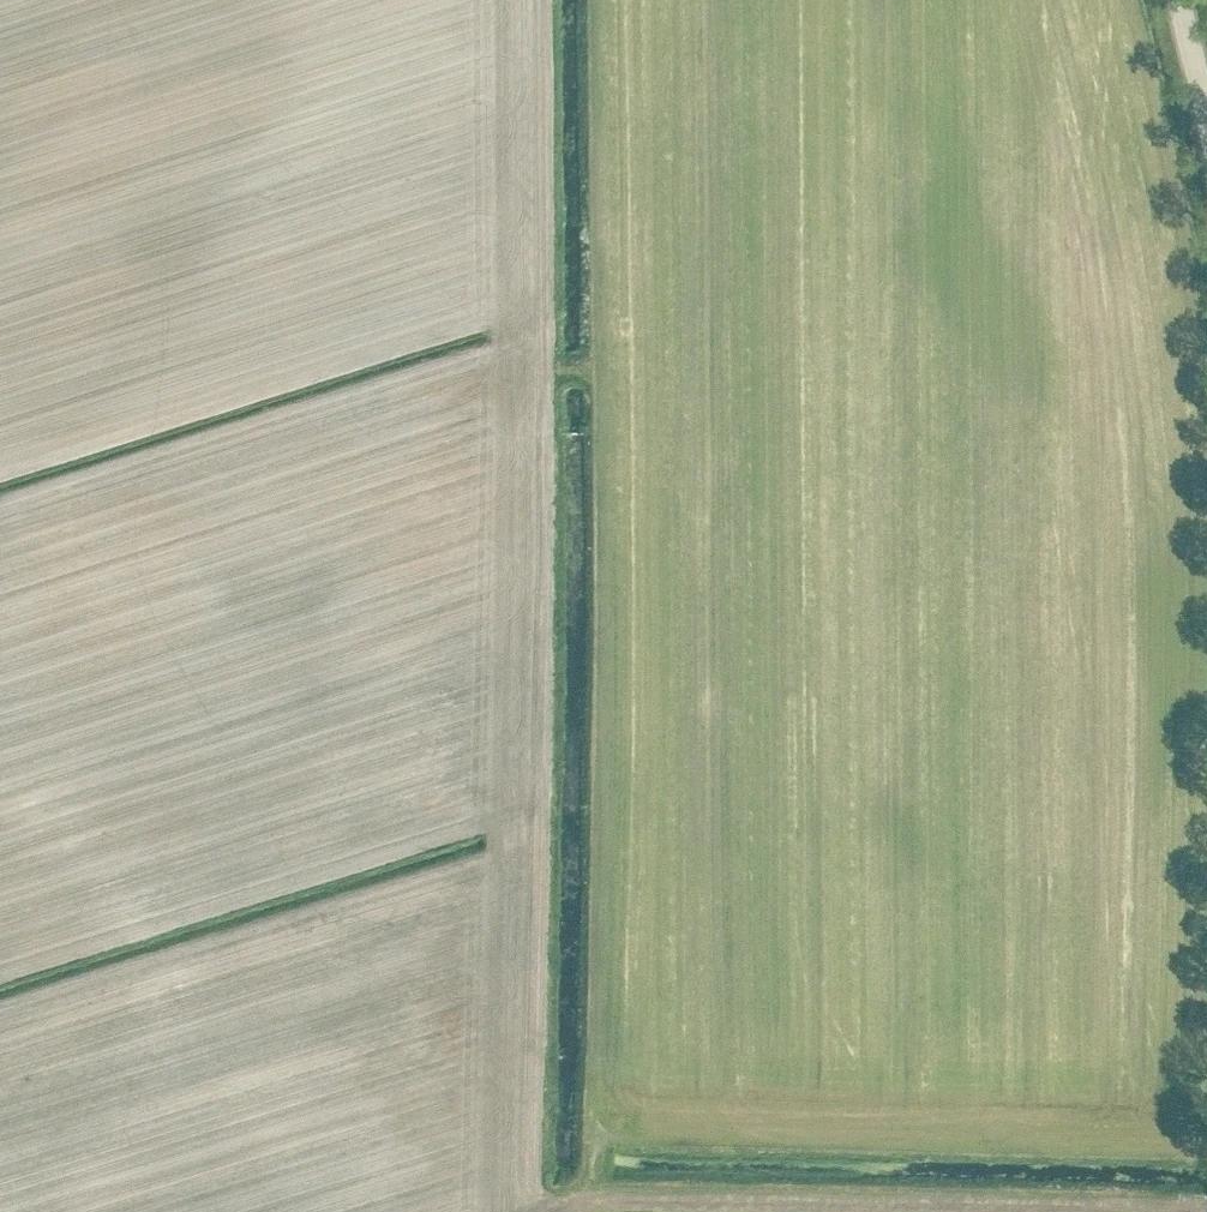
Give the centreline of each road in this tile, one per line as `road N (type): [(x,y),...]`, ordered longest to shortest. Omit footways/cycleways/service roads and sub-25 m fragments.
road 1 (track): [(1206,1211),(584,1198),(536,1199),(536,1211)]

